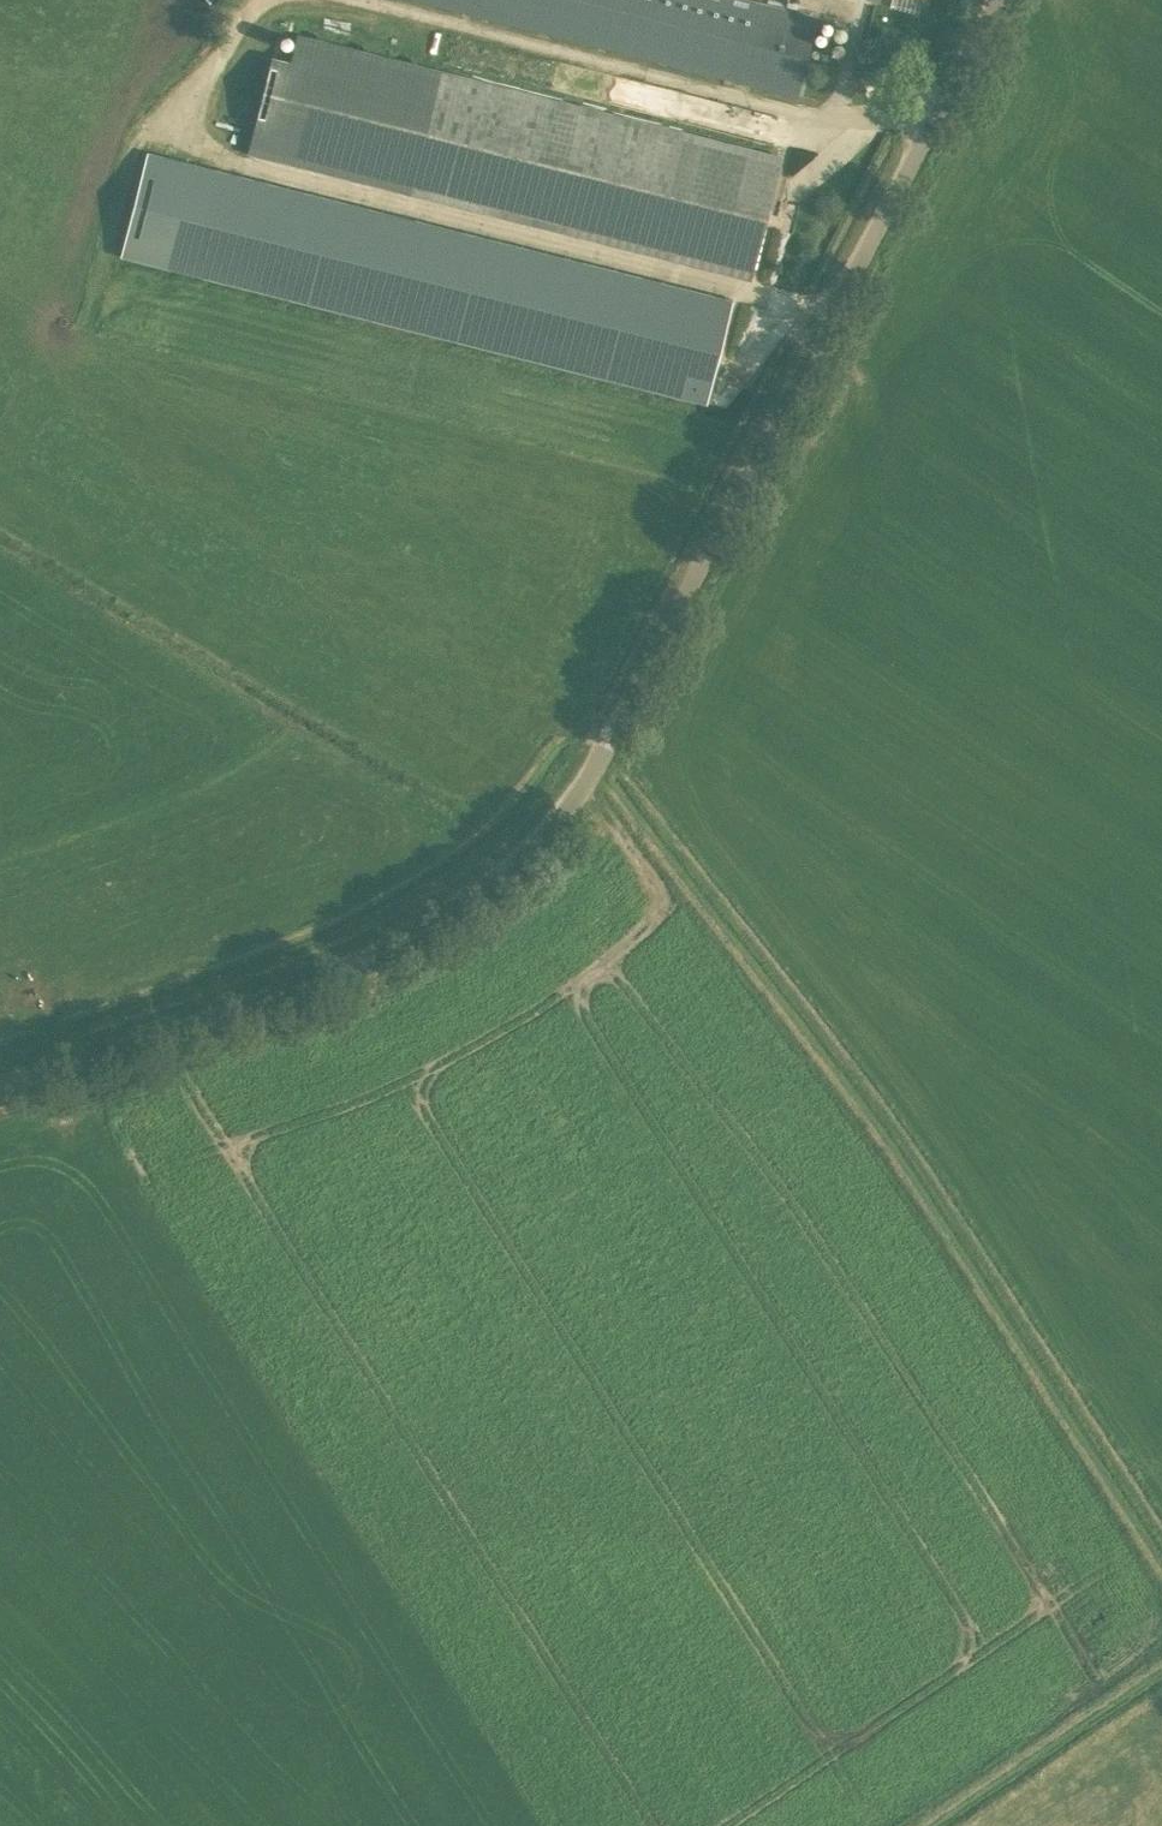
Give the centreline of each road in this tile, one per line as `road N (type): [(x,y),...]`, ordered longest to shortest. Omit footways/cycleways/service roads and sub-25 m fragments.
road 1 (tertiary): [(0,1090),(318,980),(459,906),(547,834),(612,737),(995,0)]

